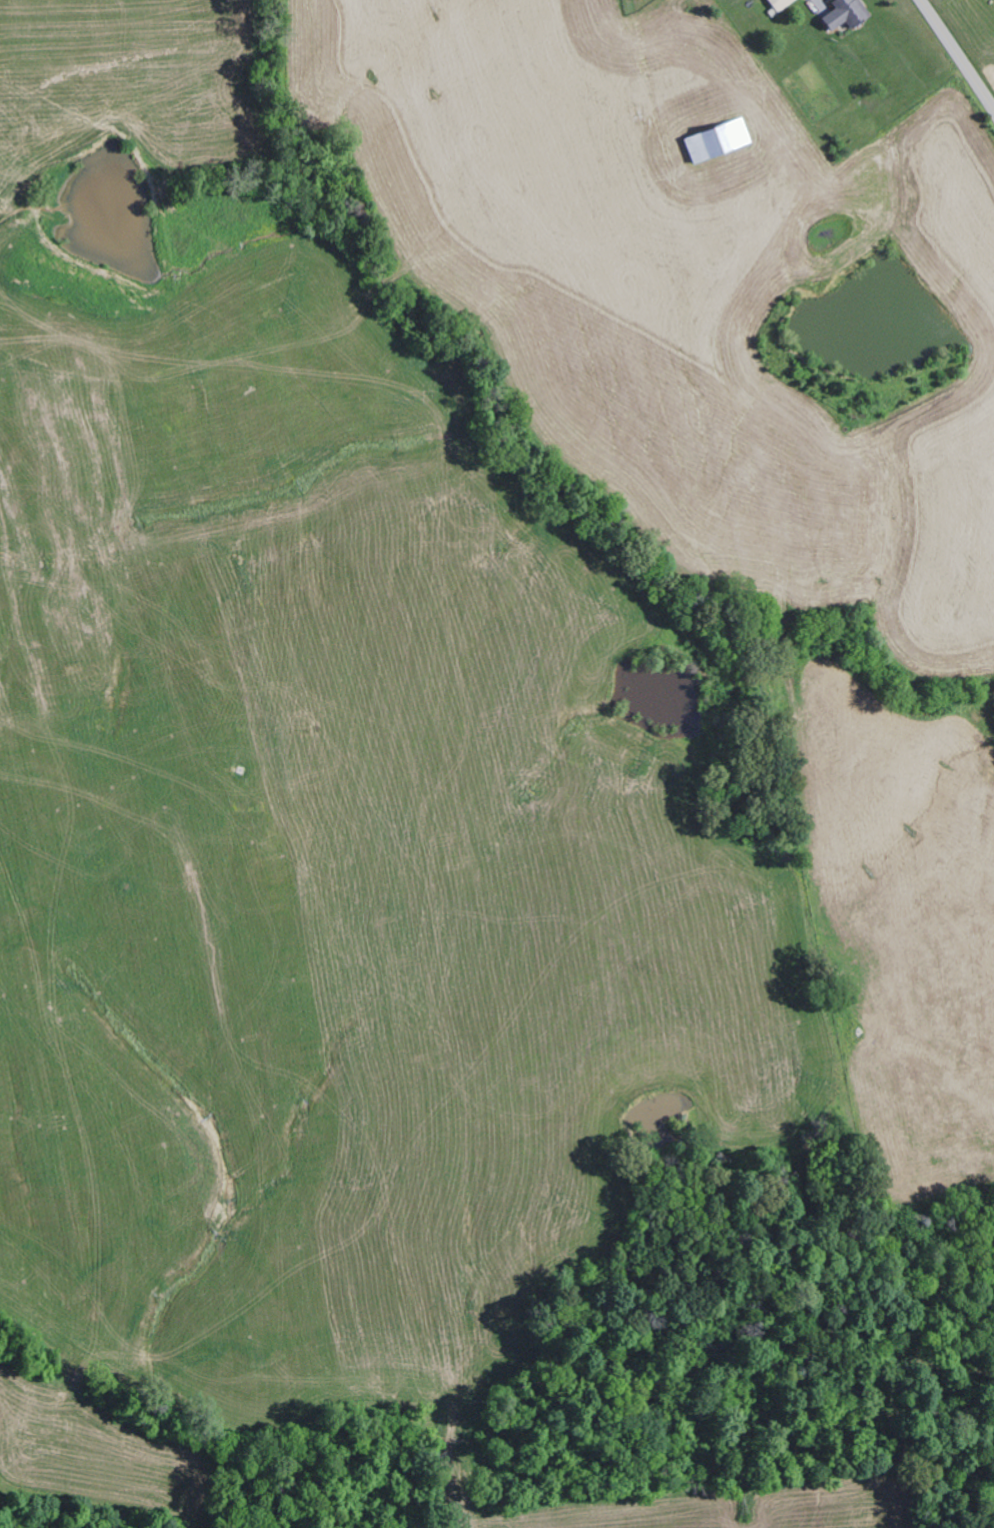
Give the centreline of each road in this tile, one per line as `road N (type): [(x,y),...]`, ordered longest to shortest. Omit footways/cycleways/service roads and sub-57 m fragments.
road 1 (secondary): [(993,111),(920,0)]

